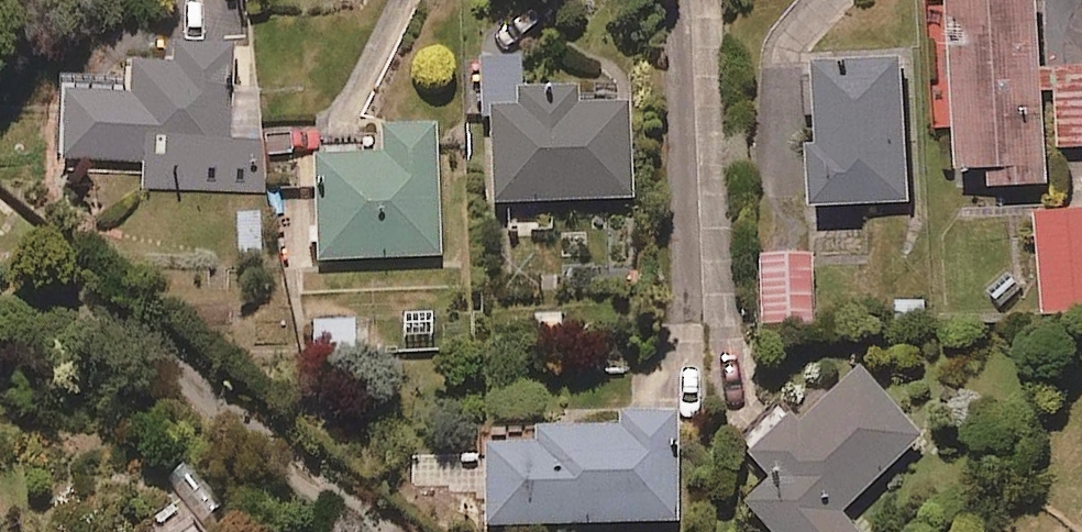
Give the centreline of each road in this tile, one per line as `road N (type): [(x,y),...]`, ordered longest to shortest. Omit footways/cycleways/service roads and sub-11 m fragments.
road 1 (unclassified): [(0,276),(33,274),(378,531)]

